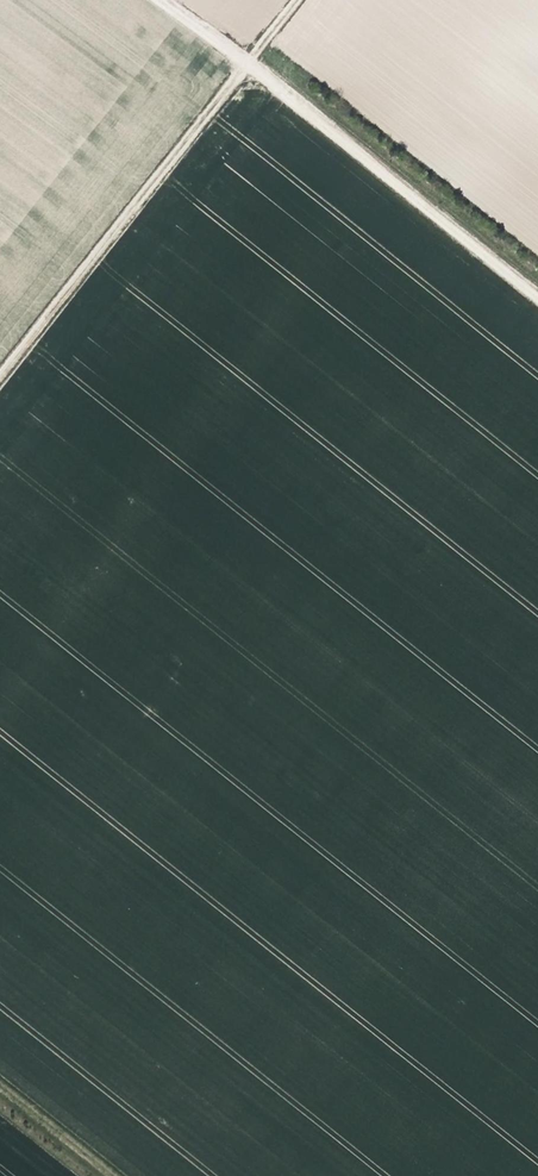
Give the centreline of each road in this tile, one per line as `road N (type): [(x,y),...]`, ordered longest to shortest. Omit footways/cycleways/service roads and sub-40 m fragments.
road 1 (track): [(158,0),(537,300)]
road 2 (track): [(0,375),(295,0)]
road 3 (track): [(110,1175),(0,1089)]

